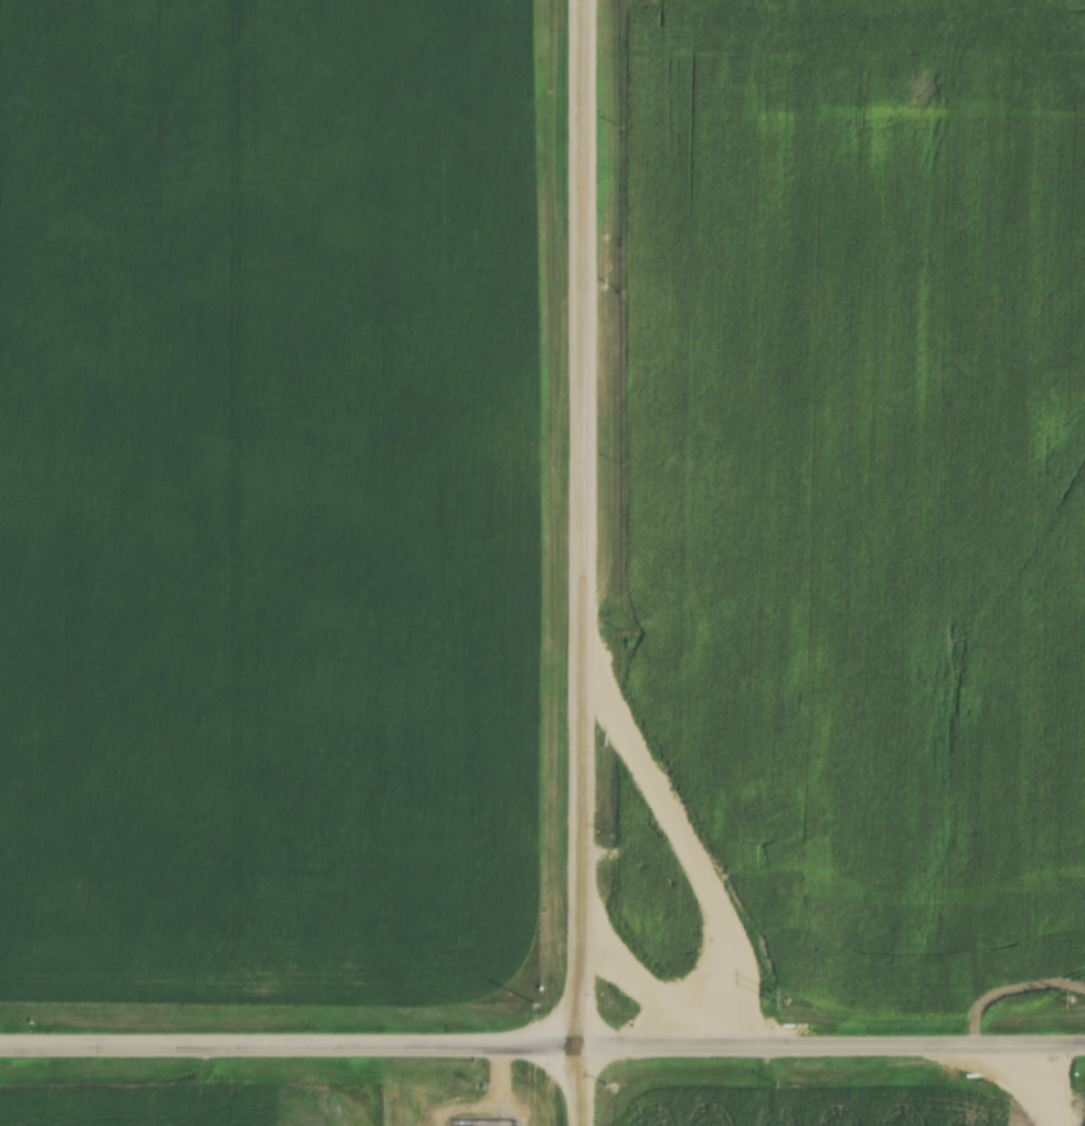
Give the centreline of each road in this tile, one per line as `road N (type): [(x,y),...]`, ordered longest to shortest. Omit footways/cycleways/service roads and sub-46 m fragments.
road 1 (residential): [(582,1040),(581,0)]
road 2 (tertiary): [(582,1040),(0,1041)]
road 3 (tertiary): [(1084,1036),(582,1040)]

